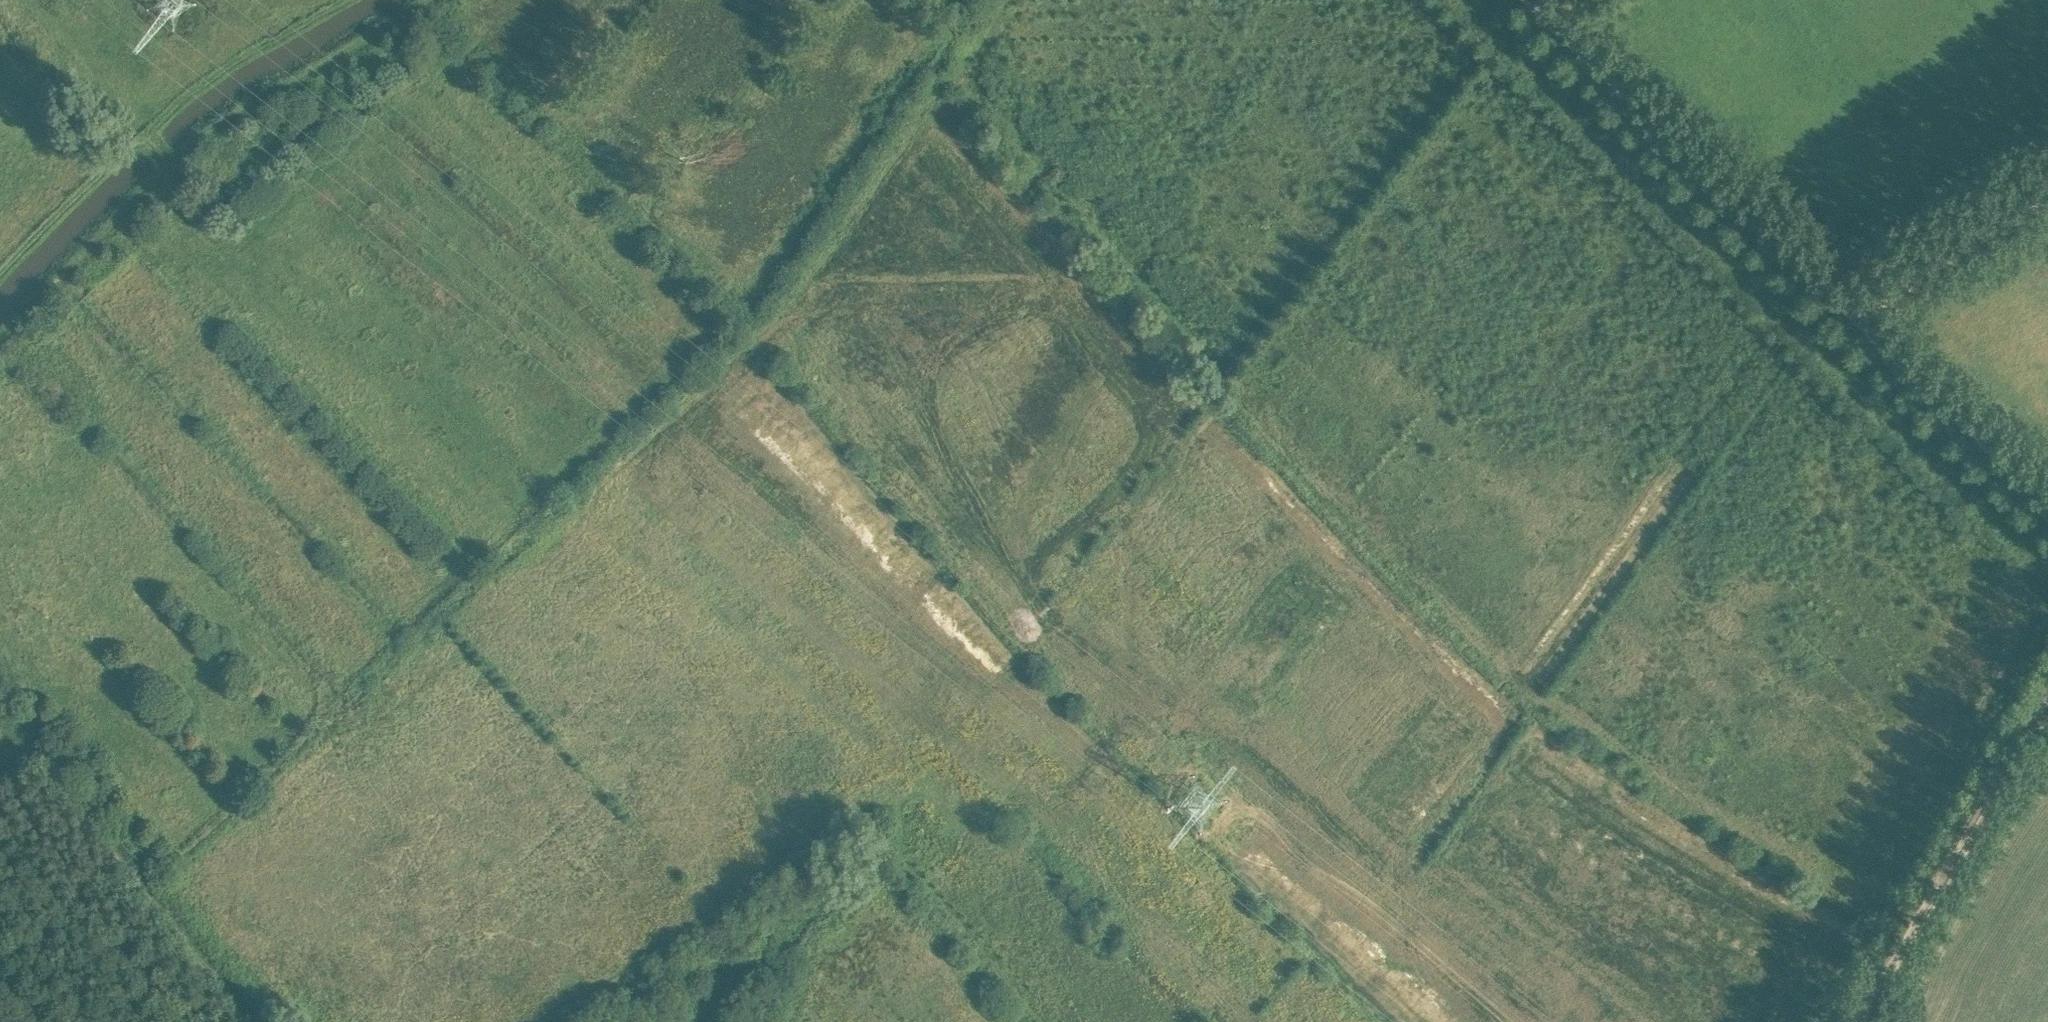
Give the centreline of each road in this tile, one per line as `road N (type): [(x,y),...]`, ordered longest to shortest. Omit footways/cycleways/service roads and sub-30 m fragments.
road 1 (unclassified): [(2047,496),(1530,0)]
road 2 (track): [(2047,716),(1867,1021)]
road 3 (track): [(2047,184),(1852,309)]

